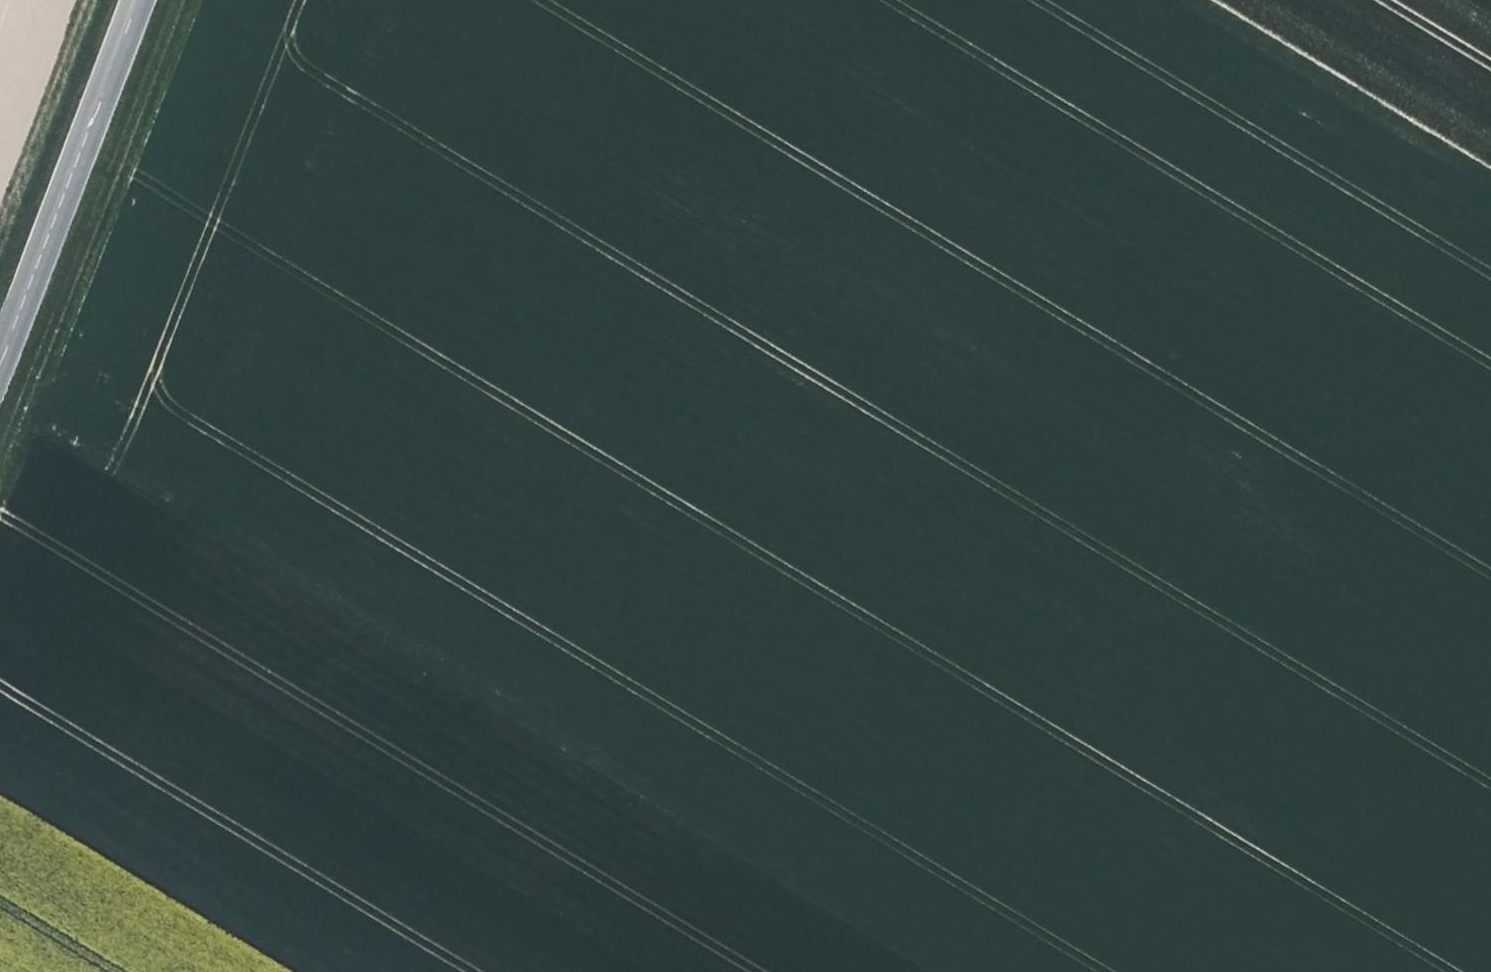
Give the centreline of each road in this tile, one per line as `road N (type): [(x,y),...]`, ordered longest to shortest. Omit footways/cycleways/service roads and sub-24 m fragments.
road 1 (tertiary): [(0,363),(139,0)]

